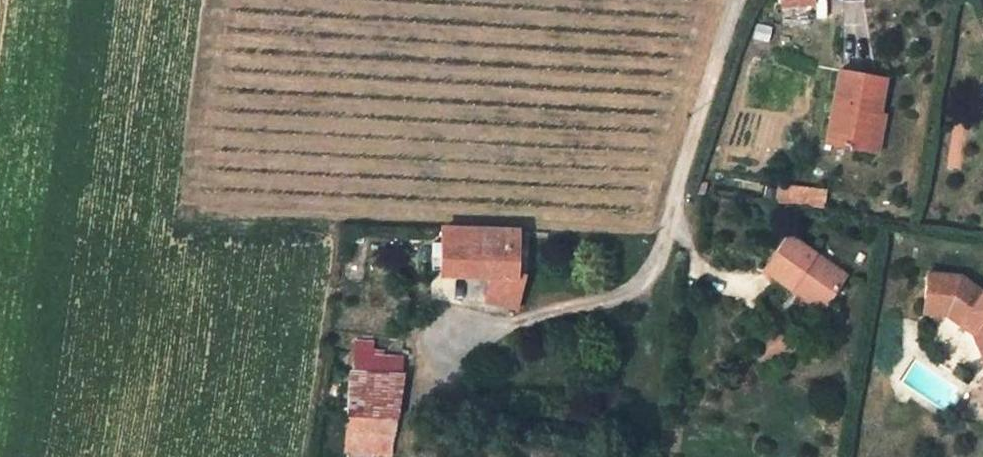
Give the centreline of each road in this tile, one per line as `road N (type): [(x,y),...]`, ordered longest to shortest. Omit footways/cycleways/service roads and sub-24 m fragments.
road 1 (unclassified): [(446,349),(655,281),(740,0)]

